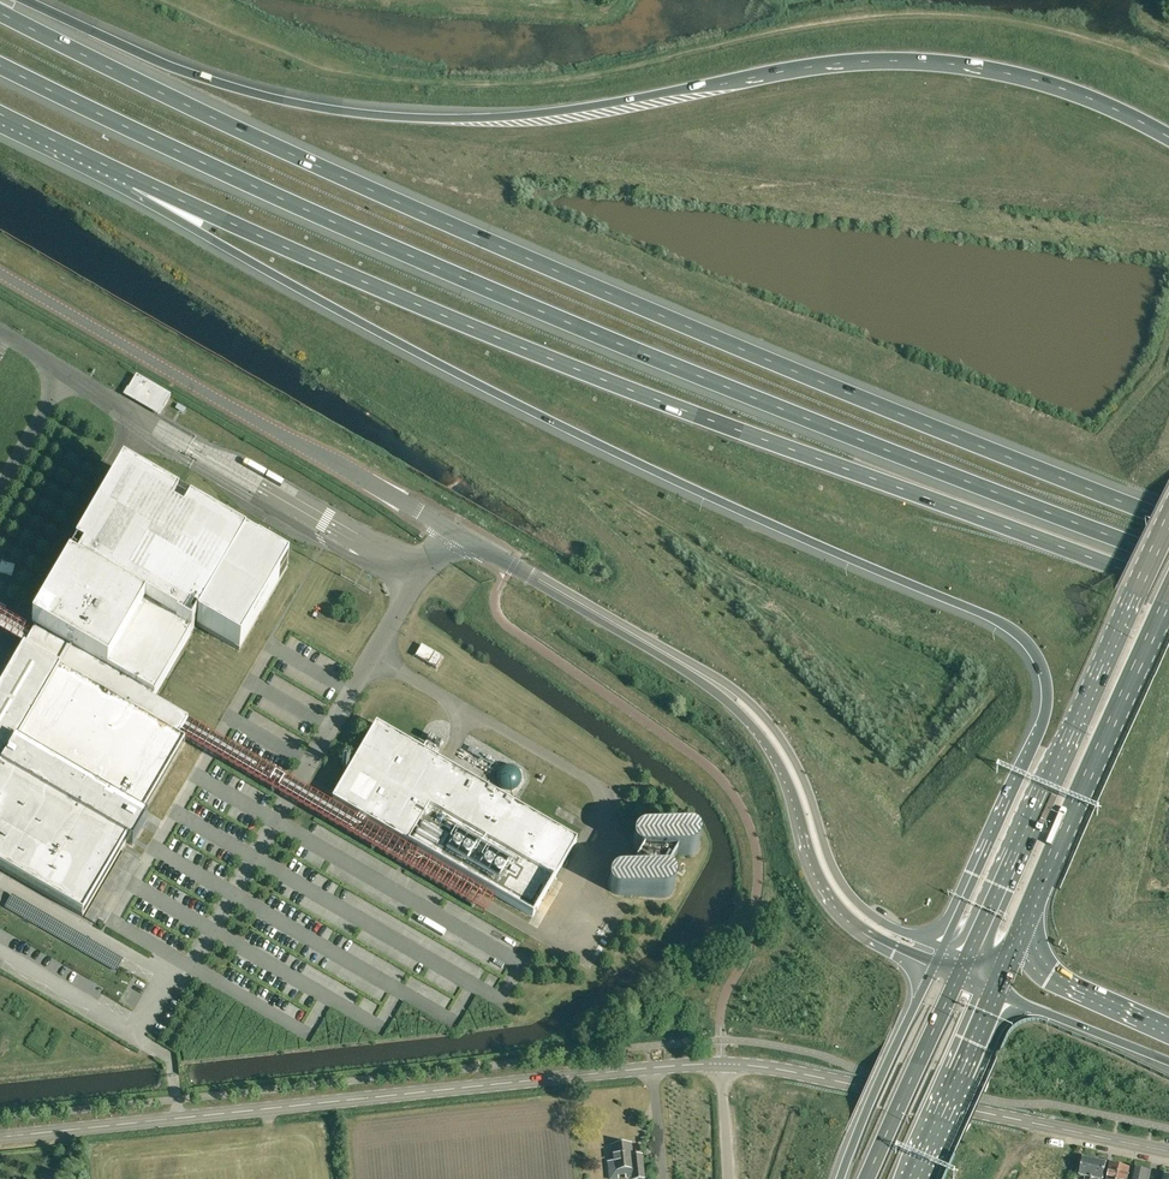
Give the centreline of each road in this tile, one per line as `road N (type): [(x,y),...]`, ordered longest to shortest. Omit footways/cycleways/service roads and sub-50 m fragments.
road 1 (motorway): [(136,179),(199,231),(409,348),(732,506),(1005,624),(1025,641),(1044,675),(1046,710),(943,947)]
road 2 (motorway): [(1168,521),(466,231),(0,13)]
road 3 (motorway): [(0,65),(493,290),(1168,558)]
road 4 (motorway): [(1168,132),(1046,79),(892,56),(811,62),(532,114),(361,113),(251,93),(26,0)]
road 5 (motorway): [(136,179),(619,385),(1168,587)]
road 6 (unclassified): [(704,677),(0,273)]
road 7 (tertiary): [(0,1137),(723,1065)]
road 8 (trunk): [(1168,520),(967,957)]
road 9 (tertiary): [(723,1065),(843,1081),(1168,1153)]
road 10 (unclassified): [(704,677),(771,747),(833,896),(865,928),(936,962)]
road 11 (unclassified): [(943,947),(888,925),(857,902),(826,854),(811,797),(783,740),(741,695),(704,677)]
road 12 (trunk): [(1028,912),(1168,596)]
road 13 (trunk): [(936,962),(839,1178)]
road 14 (trunk): [(959,974),(867,1178)]
road 15 (trunk): [(912,1178),(996,992)]
road 16 (motorway): [(1168,1026),(1053,970),(1032,939),(1028,912)]
road 17 (motorway): [(996,992),(1168,1061)]
road 18 (motorway): [(0,113),(136,179)]

